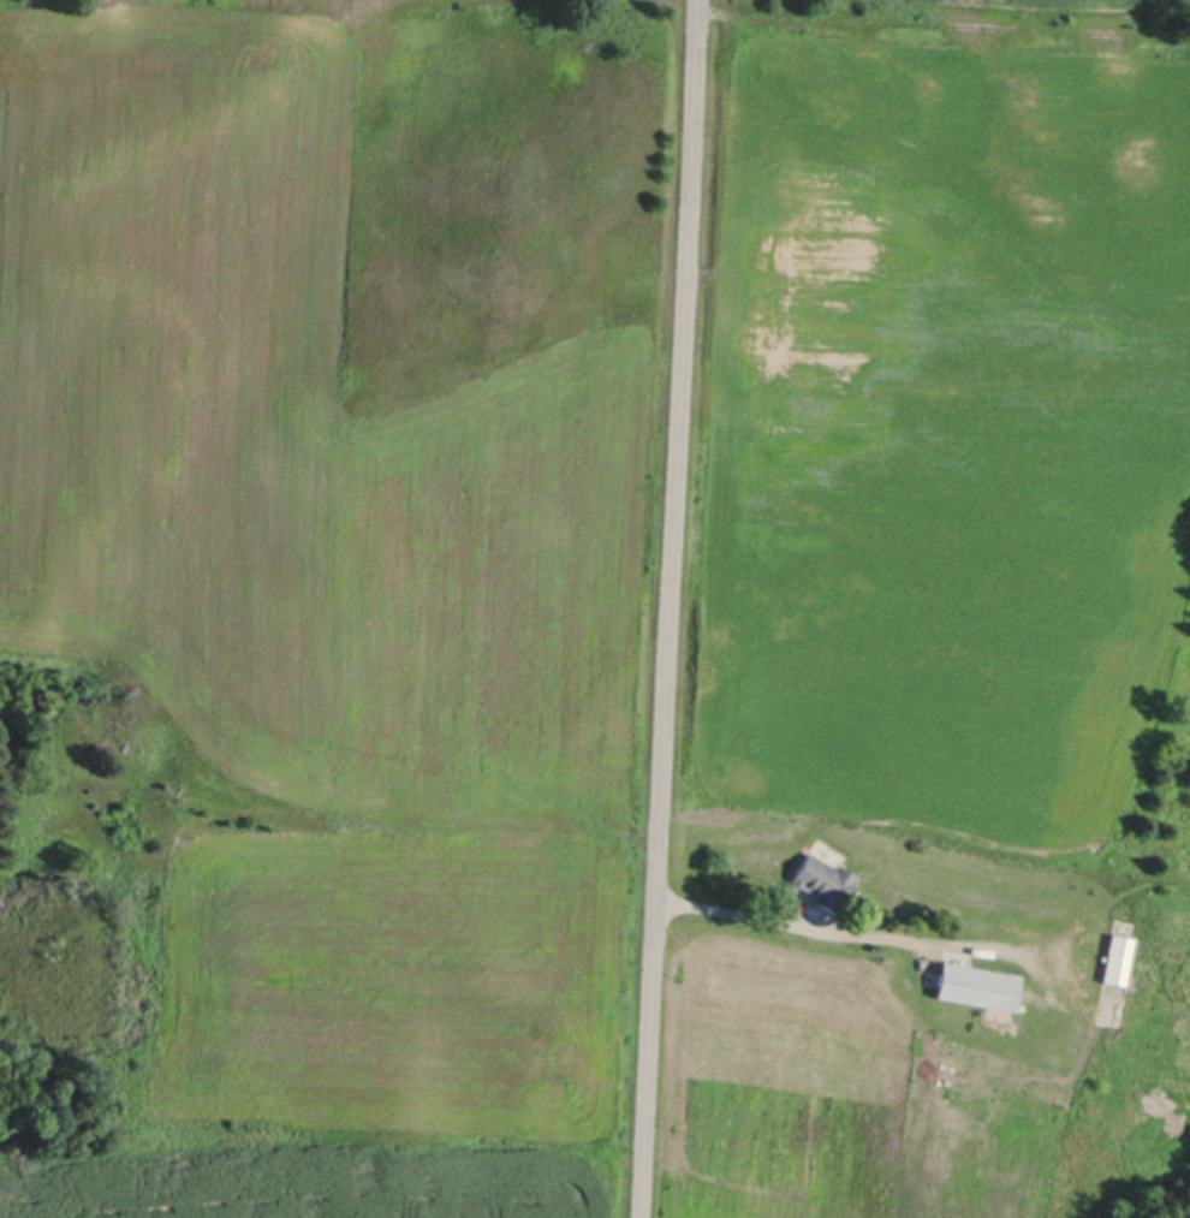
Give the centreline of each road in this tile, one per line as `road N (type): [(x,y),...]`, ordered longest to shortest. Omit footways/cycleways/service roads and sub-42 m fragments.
road 1 (residential): [(642,1217),(697,0)]

